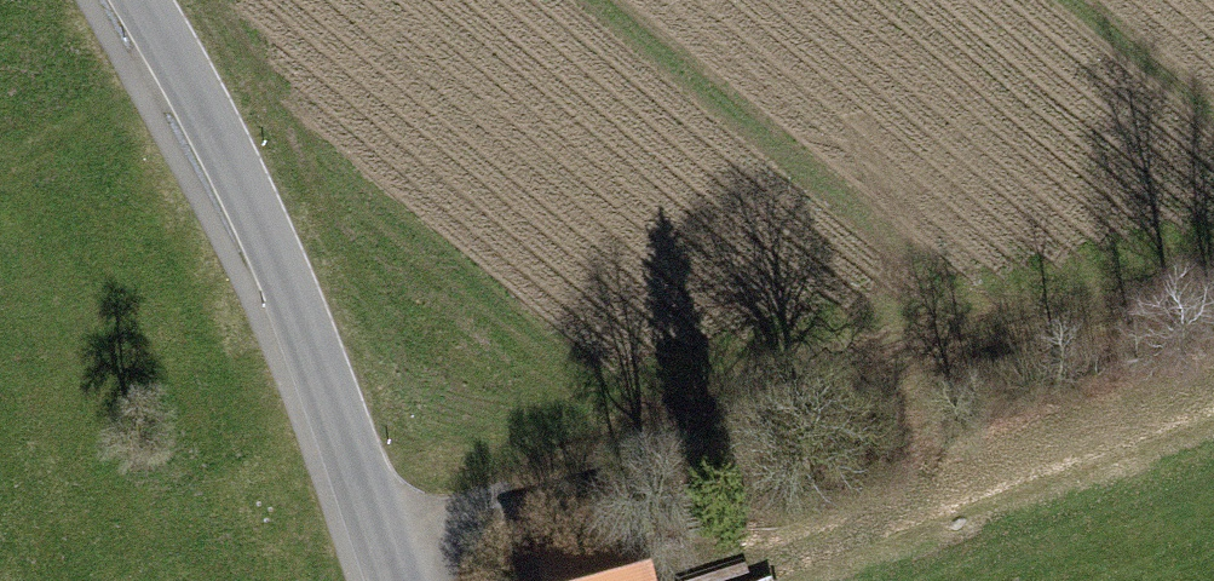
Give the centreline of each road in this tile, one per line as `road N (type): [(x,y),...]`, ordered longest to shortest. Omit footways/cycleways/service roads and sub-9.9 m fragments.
road 1 (track): [(379,536),(579,466),(1213,300)]
road 2 (tertiary): [(139,0),(258,220),(395,580)]
road 3 (track): [(1213,392),(702,563)]
road 4 (track): [(177,62),(0,159)]

